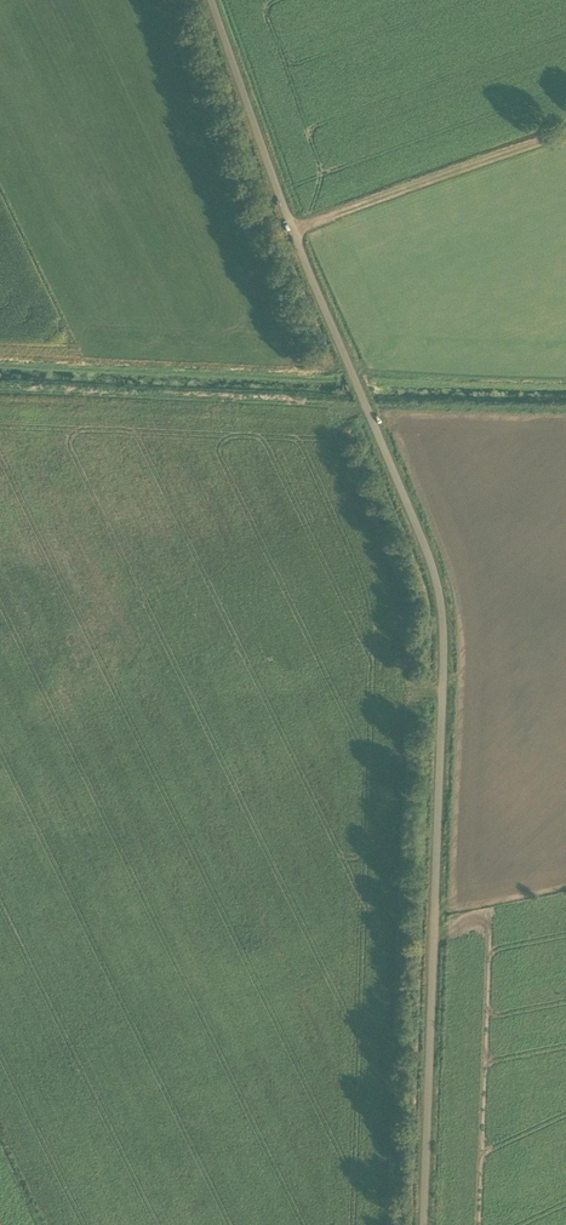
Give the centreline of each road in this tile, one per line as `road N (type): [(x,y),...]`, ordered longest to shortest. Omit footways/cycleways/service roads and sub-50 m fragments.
road 1 (unclassified): [(417,1224),(434,617),(424,557),(205,0)]
road 2 (track): [(565,132),(293,230)]

